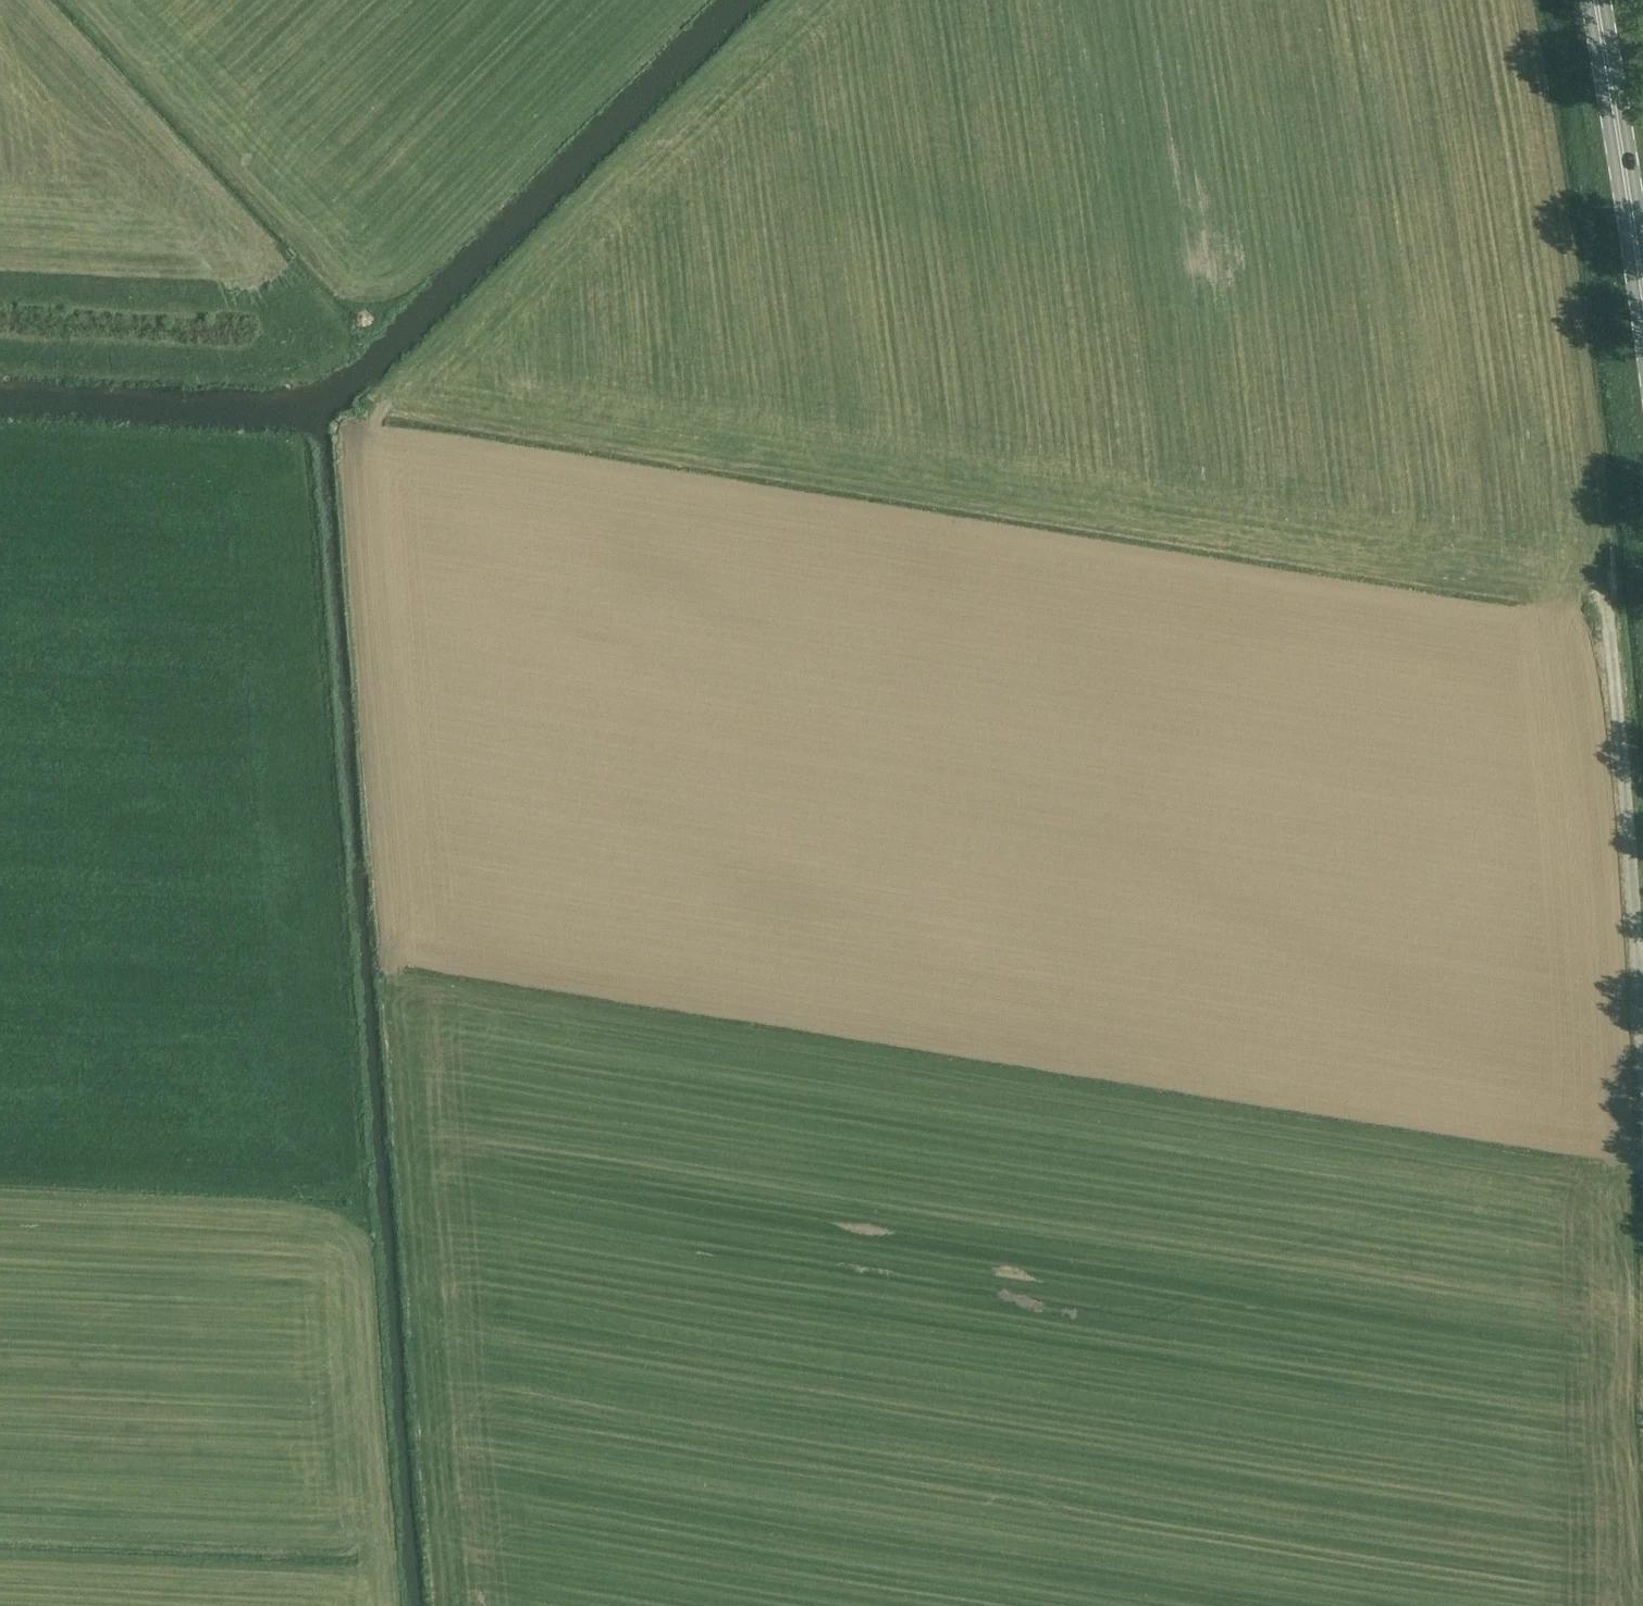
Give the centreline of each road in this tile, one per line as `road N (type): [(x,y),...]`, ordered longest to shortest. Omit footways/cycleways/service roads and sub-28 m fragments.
road 1 (unclassified): [(1642,998),(1609,614)]
road 2 (primary): [(1642,263),(1598,0)]

